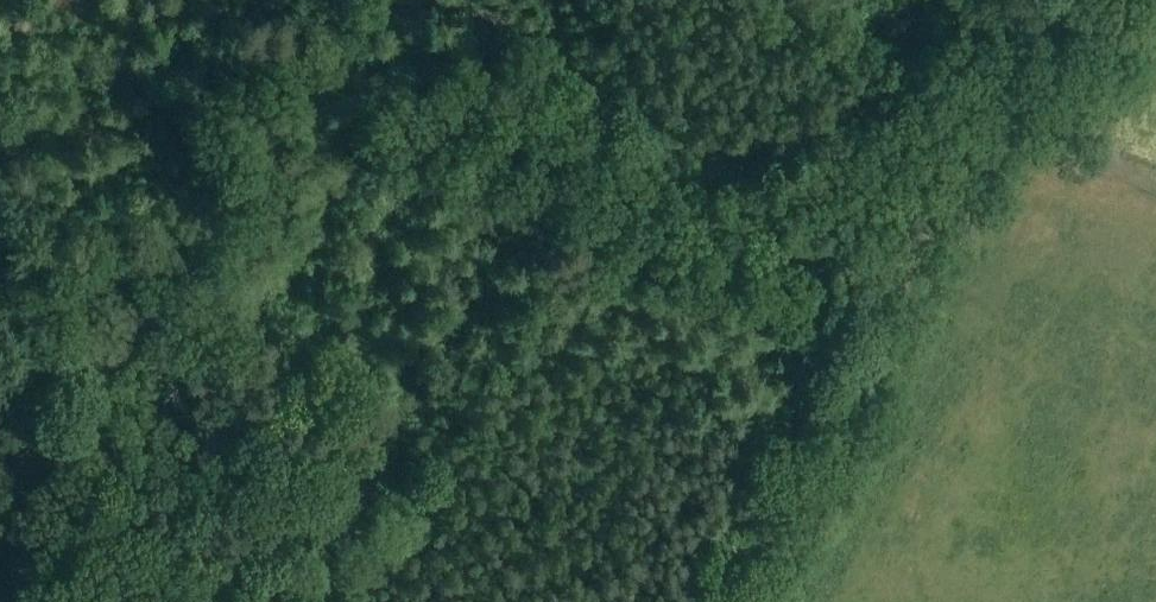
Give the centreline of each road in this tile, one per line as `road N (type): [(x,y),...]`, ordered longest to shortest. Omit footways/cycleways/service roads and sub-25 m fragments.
road 1 (track): [(709,601),(1055,0)]
road 2 (track): [(0,473),(307,60),(355,8),(392,0)]
road 3 (track): [(430,0),(551,56),(647,139),(684,157),(752,154),(887,99)]
road 4 (track): [(887,99),(988,44),(1042,0)]

